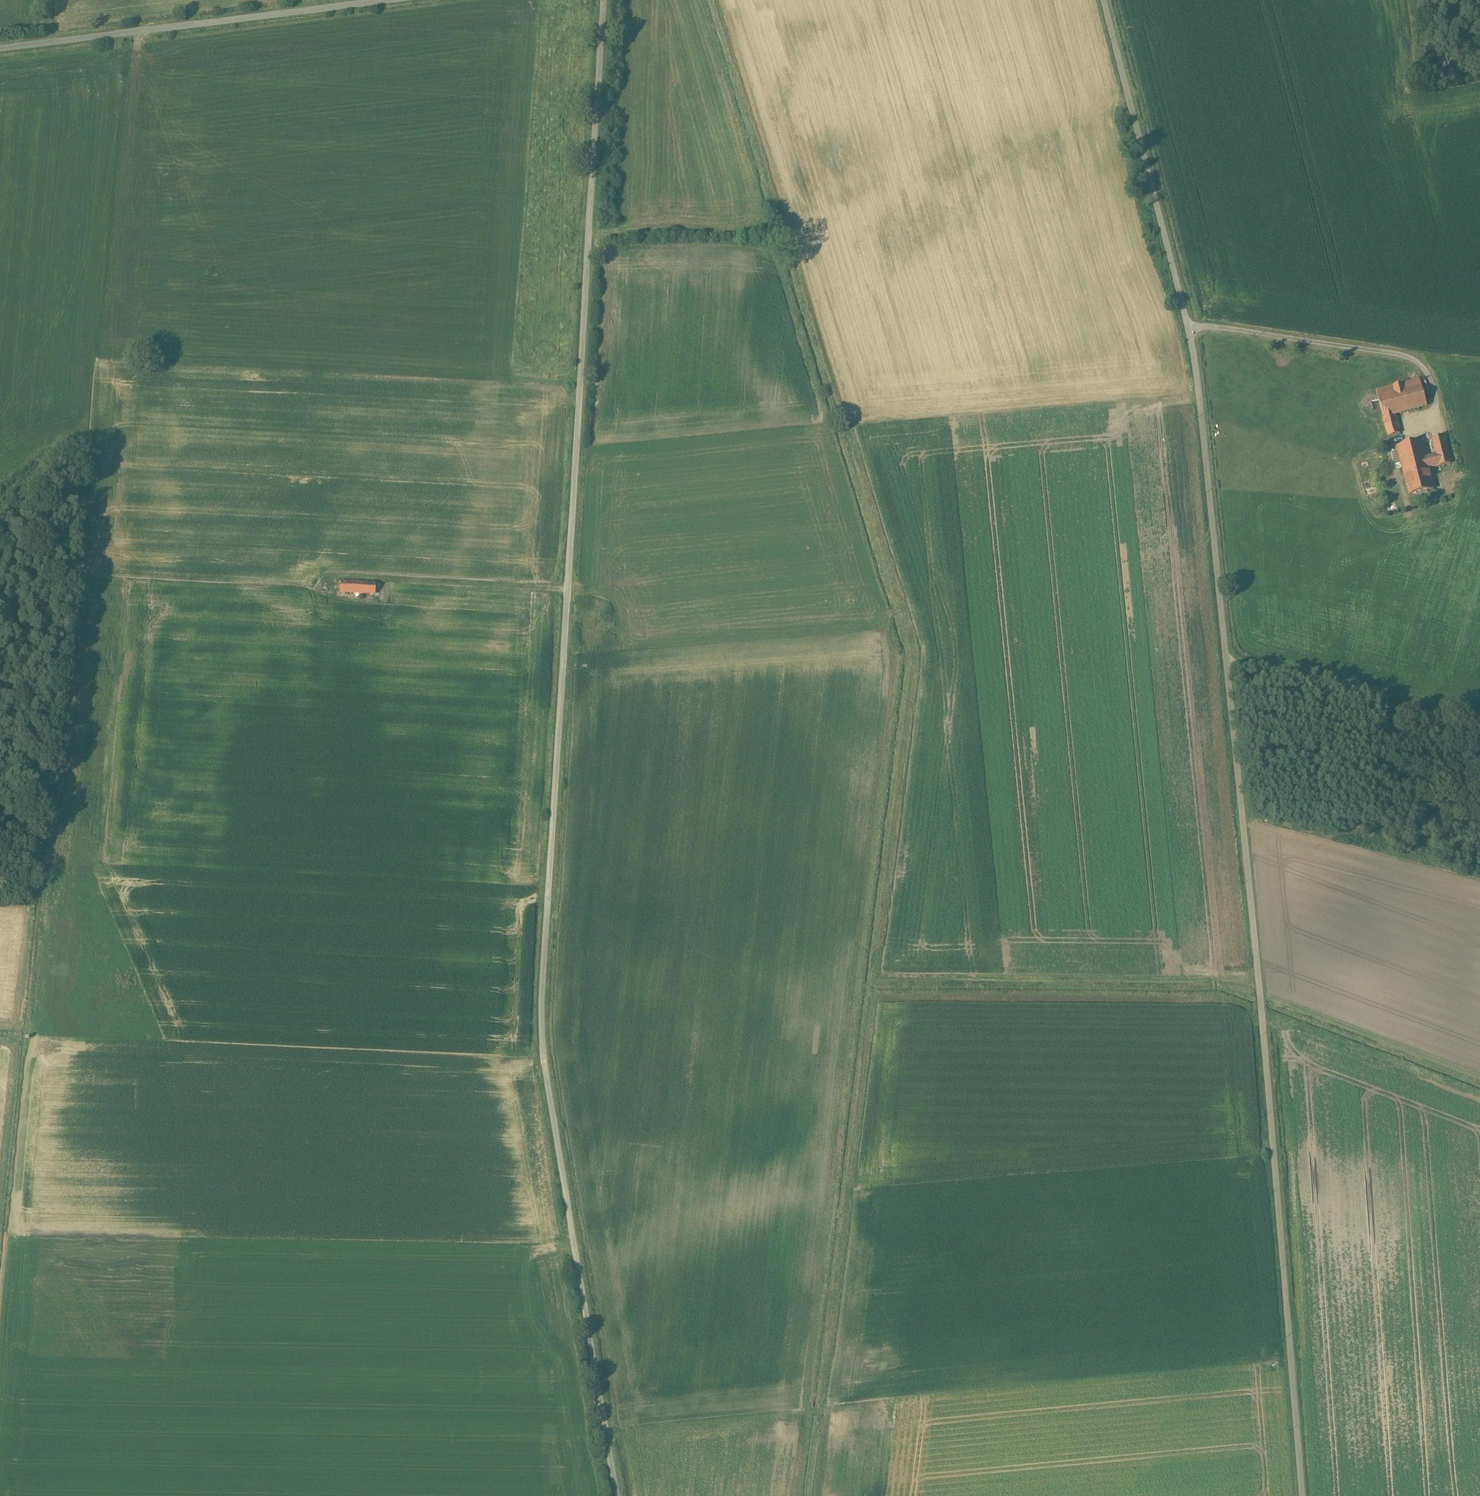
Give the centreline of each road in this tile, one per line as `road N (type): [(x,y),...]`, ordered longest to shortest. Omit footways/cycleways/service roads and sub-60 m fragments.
road 1 (unclassified): [(1302,1495),(1196,371),(1101,0)]
road 2 (unclassified): [(604,0),(541,1023),(619,1495)]
road 3 (unclassified): [(0,48),(372,0)]
road 4 (track): [(1228,663),(1479,726)]
road 5 (track): [(567,589),(324,574)]

